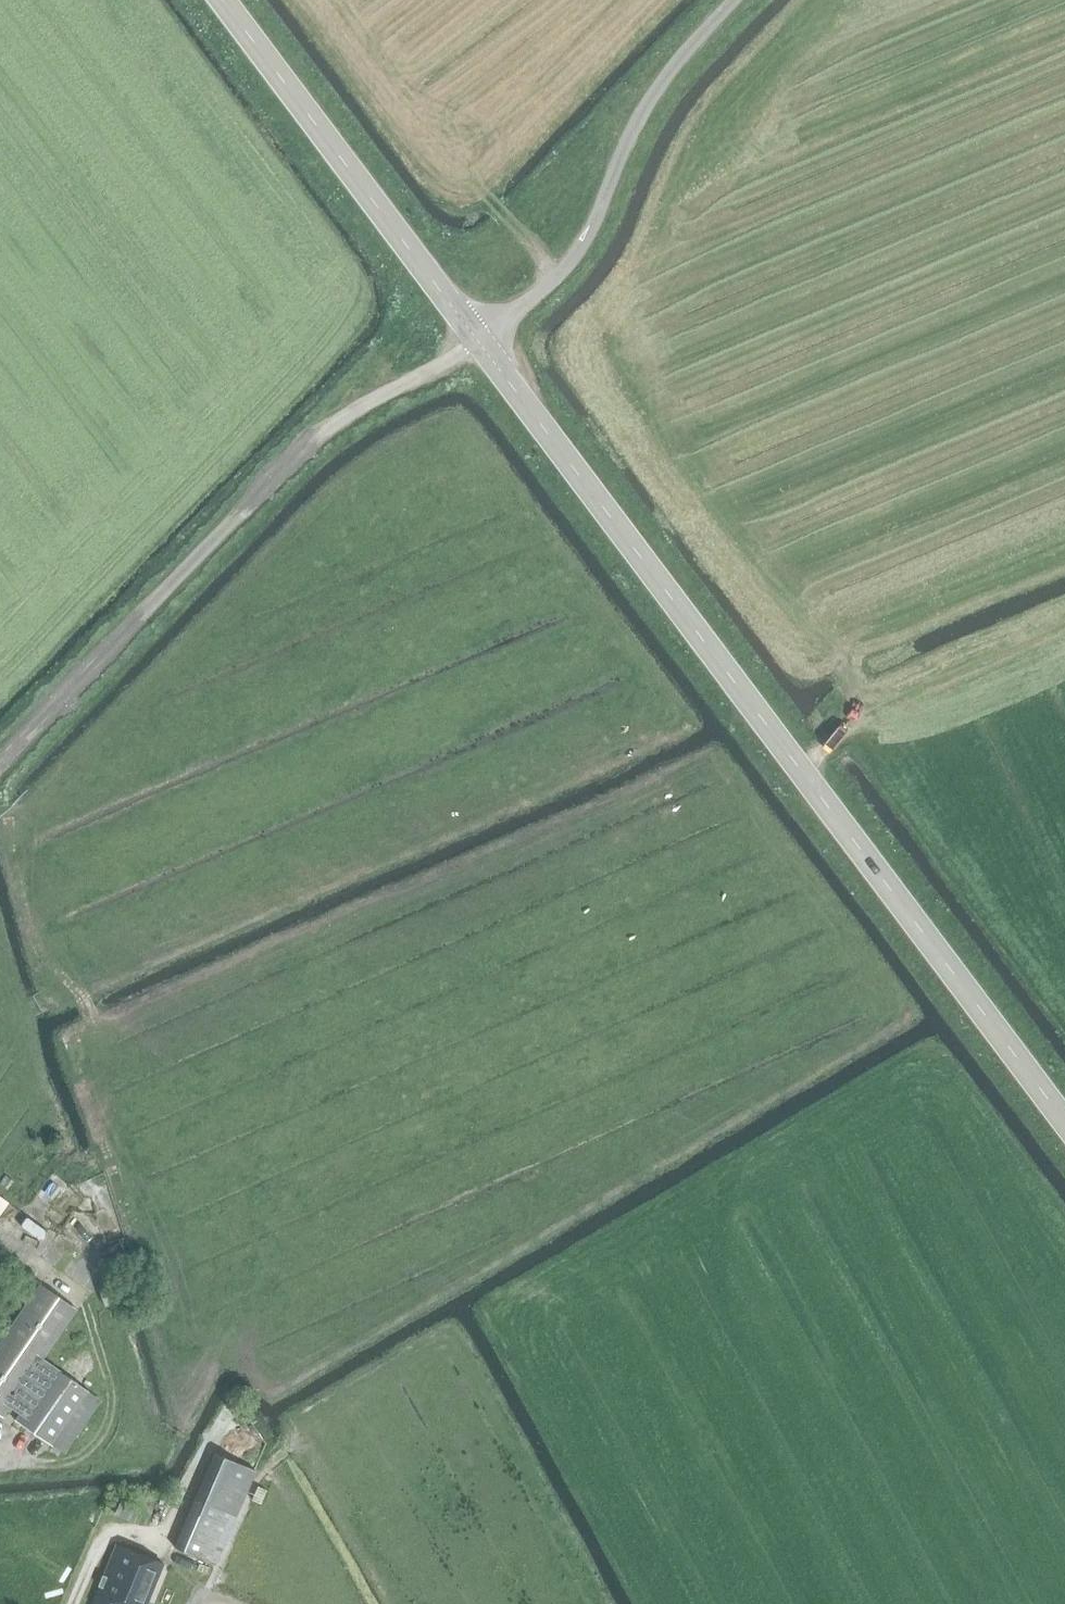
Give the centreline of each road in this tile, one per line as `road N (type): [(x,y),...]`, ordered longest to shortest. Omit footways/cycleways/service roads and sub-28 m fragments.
road 1 (secondary): [(1064,1121),(479,342)]
road 2 (unclassified): [(0,760),(325,429),(479,342)]
road 3 (unclassified): [(479,342),(557,277),(595,224),(626,141),(747,0)]
road 4 (secondary): [(479,342),(222,0)]

